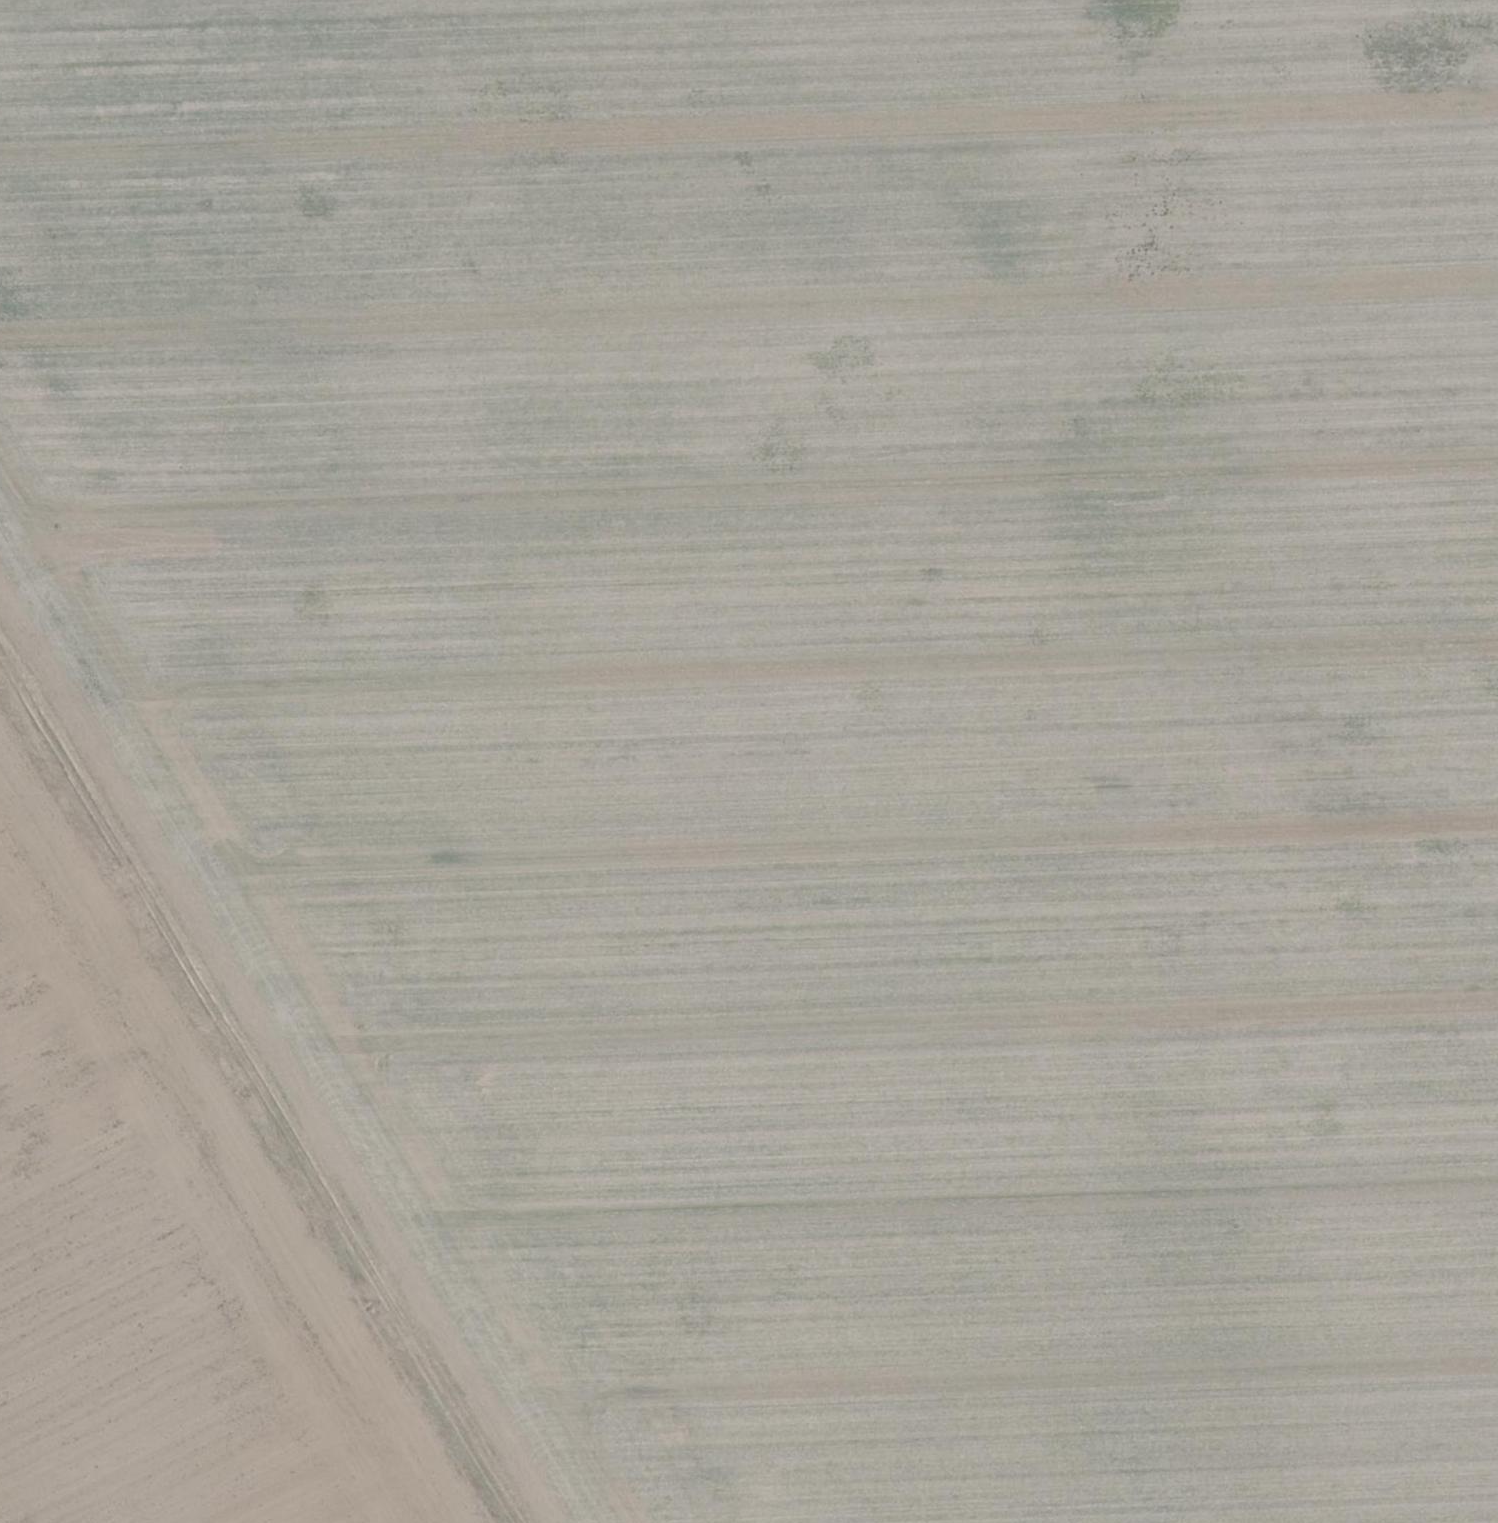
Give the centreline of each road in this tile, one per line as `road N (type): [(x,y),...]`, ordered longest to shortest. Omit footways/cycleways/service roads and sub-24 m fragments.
road 1 (track): [(515,1522),(0,651)]

